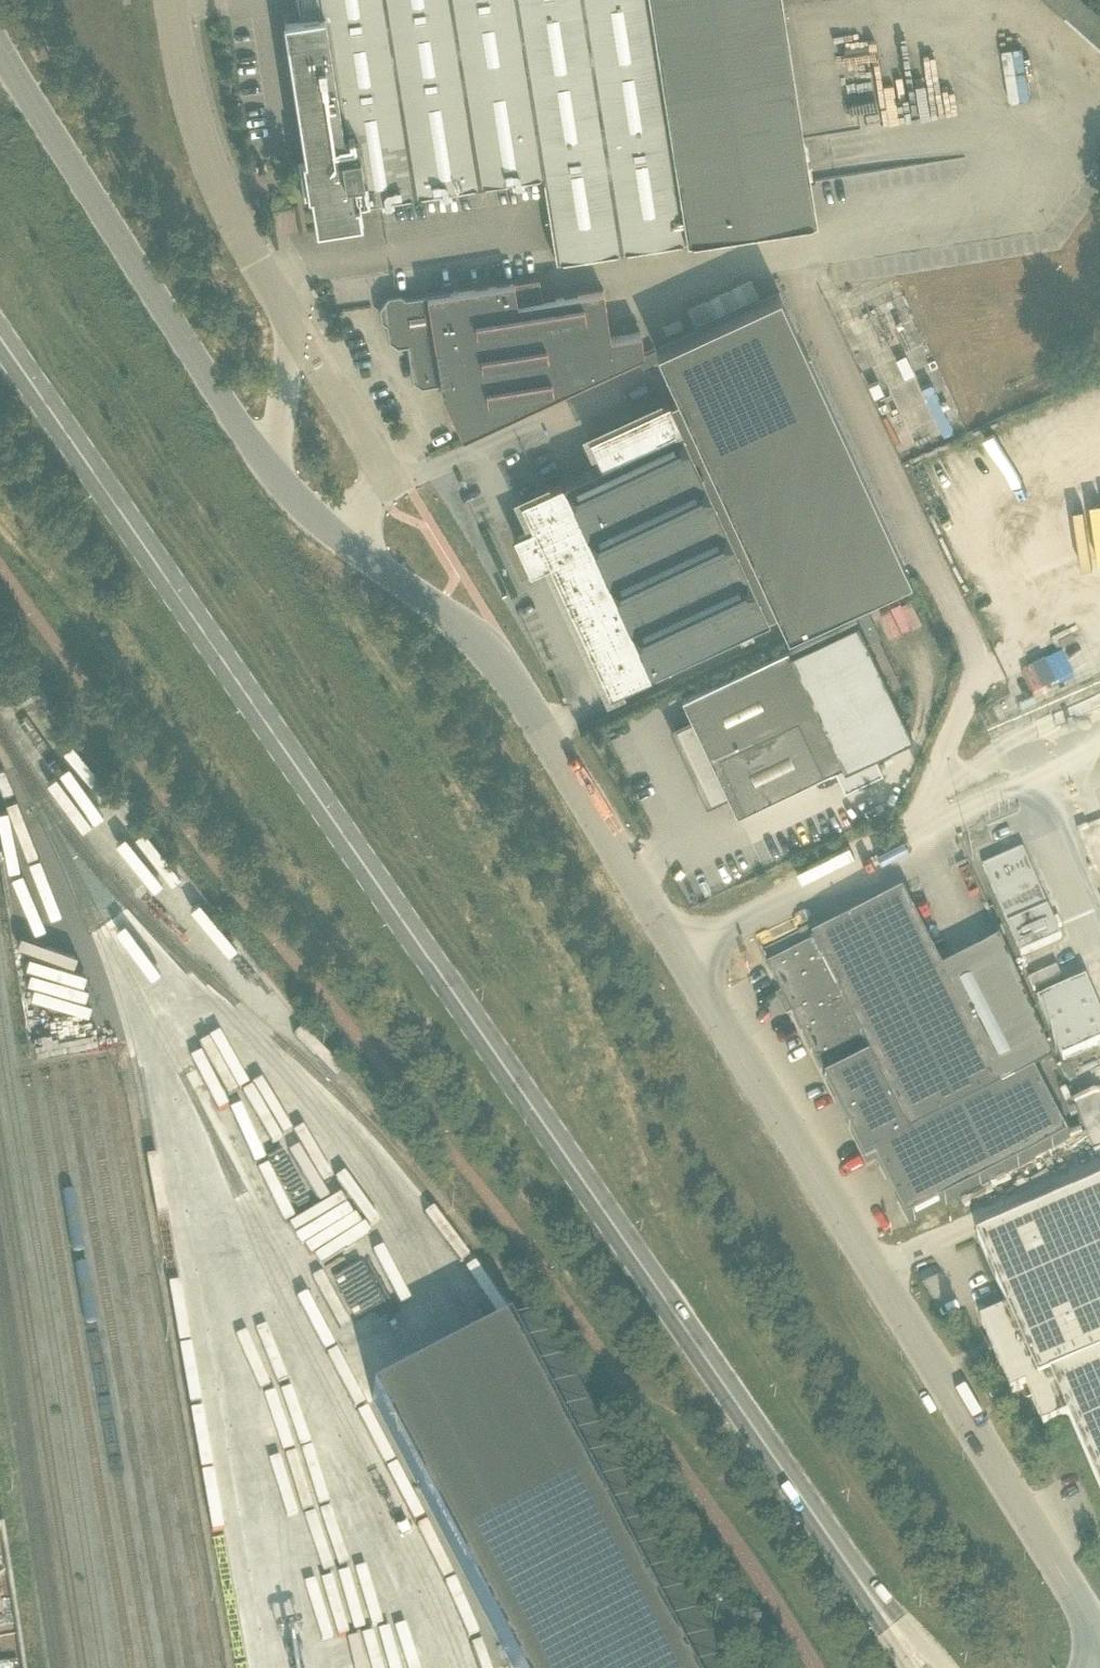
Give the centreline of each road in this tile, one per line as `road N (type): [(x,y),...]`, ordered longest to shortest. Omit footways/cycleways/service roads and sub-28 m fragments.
road 1 (secondary): [(880,1610),(0,338)]
road 2 (unclassified): [(1099,1641),(680,958)]
road 3 (unclassified): [(0,48),(267,469)]
road 4 (unclassified): [(680,958),(914,839),(962,710)]
road 5 (unclassified): [(680,958),(498,653)]
road 6 (unclassified): [(297,329),(217,179),(170,0)]
road 7 (unclassified): [(349,542),(387,475),(297,329)]
road 8 (track): [(812,801),(881,785),(918,739),(924,660),(908,627)]
road 9 (unclassified): [(349,542),(498,653)]
road 10 (unclassified): [(267,469),(297,329)]

